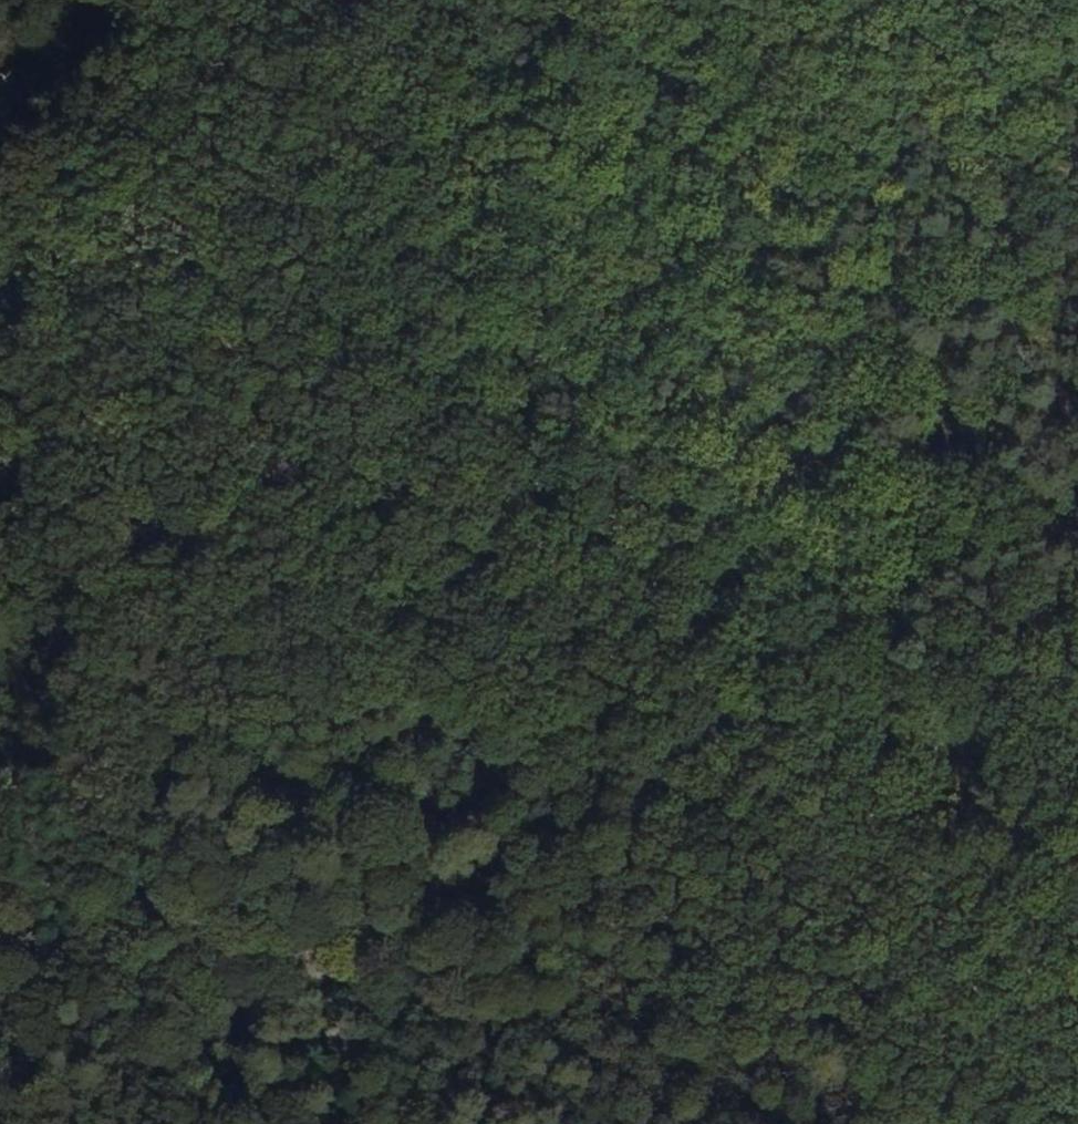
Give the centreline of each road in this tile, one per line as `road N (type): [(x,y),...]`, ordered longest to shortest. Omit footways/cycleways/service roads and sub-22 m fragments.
road 1 (track): [(272,1097),(209,1019),(149,912),(117,821),(97,725),(61,275),(85,146),(145,0)]
road 2 (track): [(586,0),(61,275)]
road 3 (track): [(1077,148),(1045,0)]

